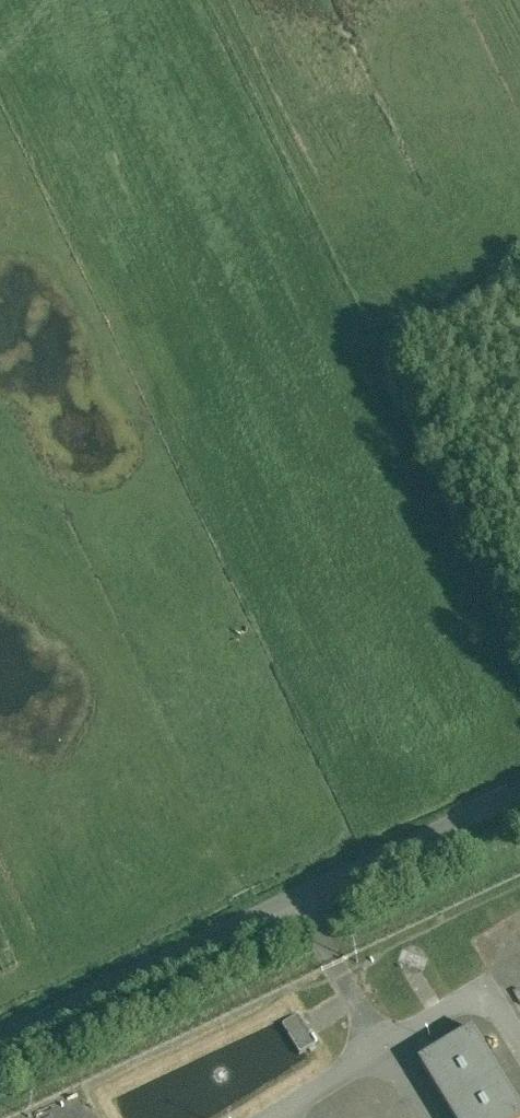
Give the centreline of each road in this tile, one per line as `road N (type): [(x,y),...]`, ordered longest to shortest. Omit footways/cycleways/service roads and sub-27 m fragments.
road 1 (unclassified): [(519,791),(0,1044)]

